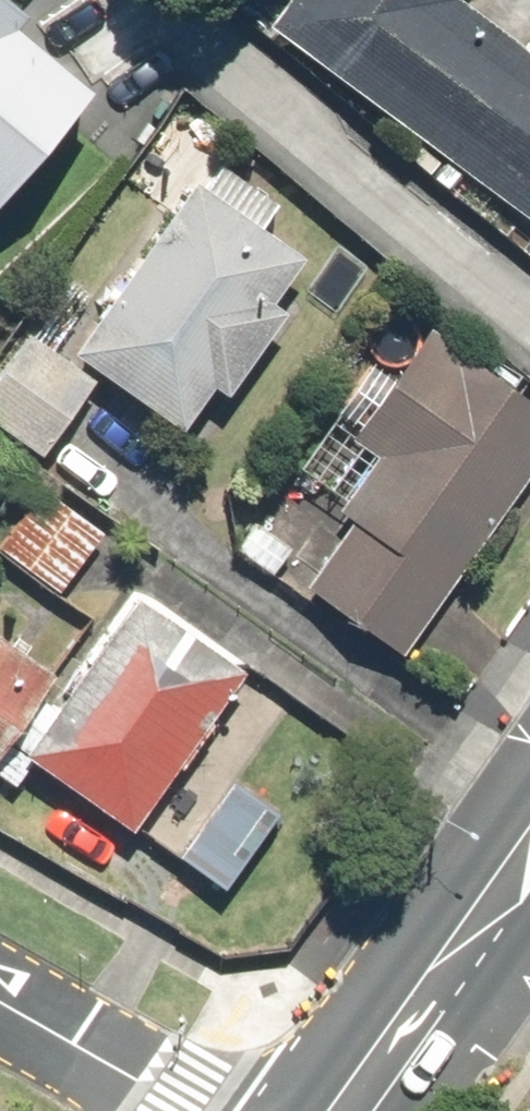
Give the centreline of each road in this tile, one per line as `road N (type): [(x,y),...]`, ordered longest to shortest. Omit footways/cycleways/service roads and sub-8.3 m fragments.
road 1 (secondary): [(356,1110),(529,866)]
road 2 (residential): [(0,1004),(184,1110)]

